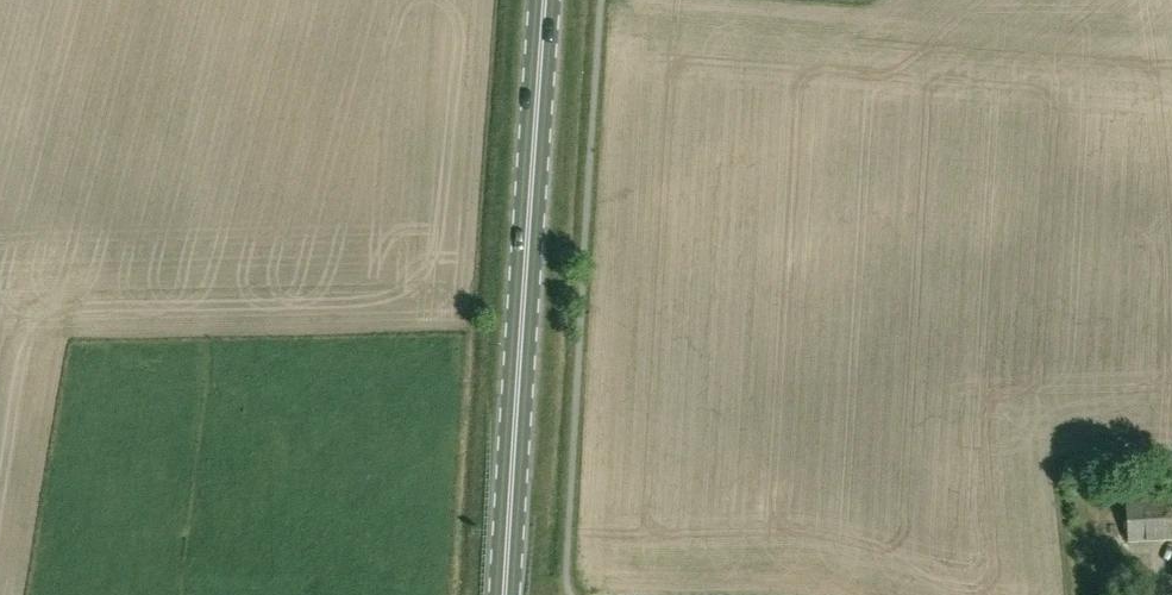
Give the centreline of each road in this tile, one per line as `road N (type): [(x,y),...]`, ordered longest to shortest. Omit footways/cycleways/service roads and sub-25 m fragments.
road 1 (primary): [(547,0),(505,594)]

